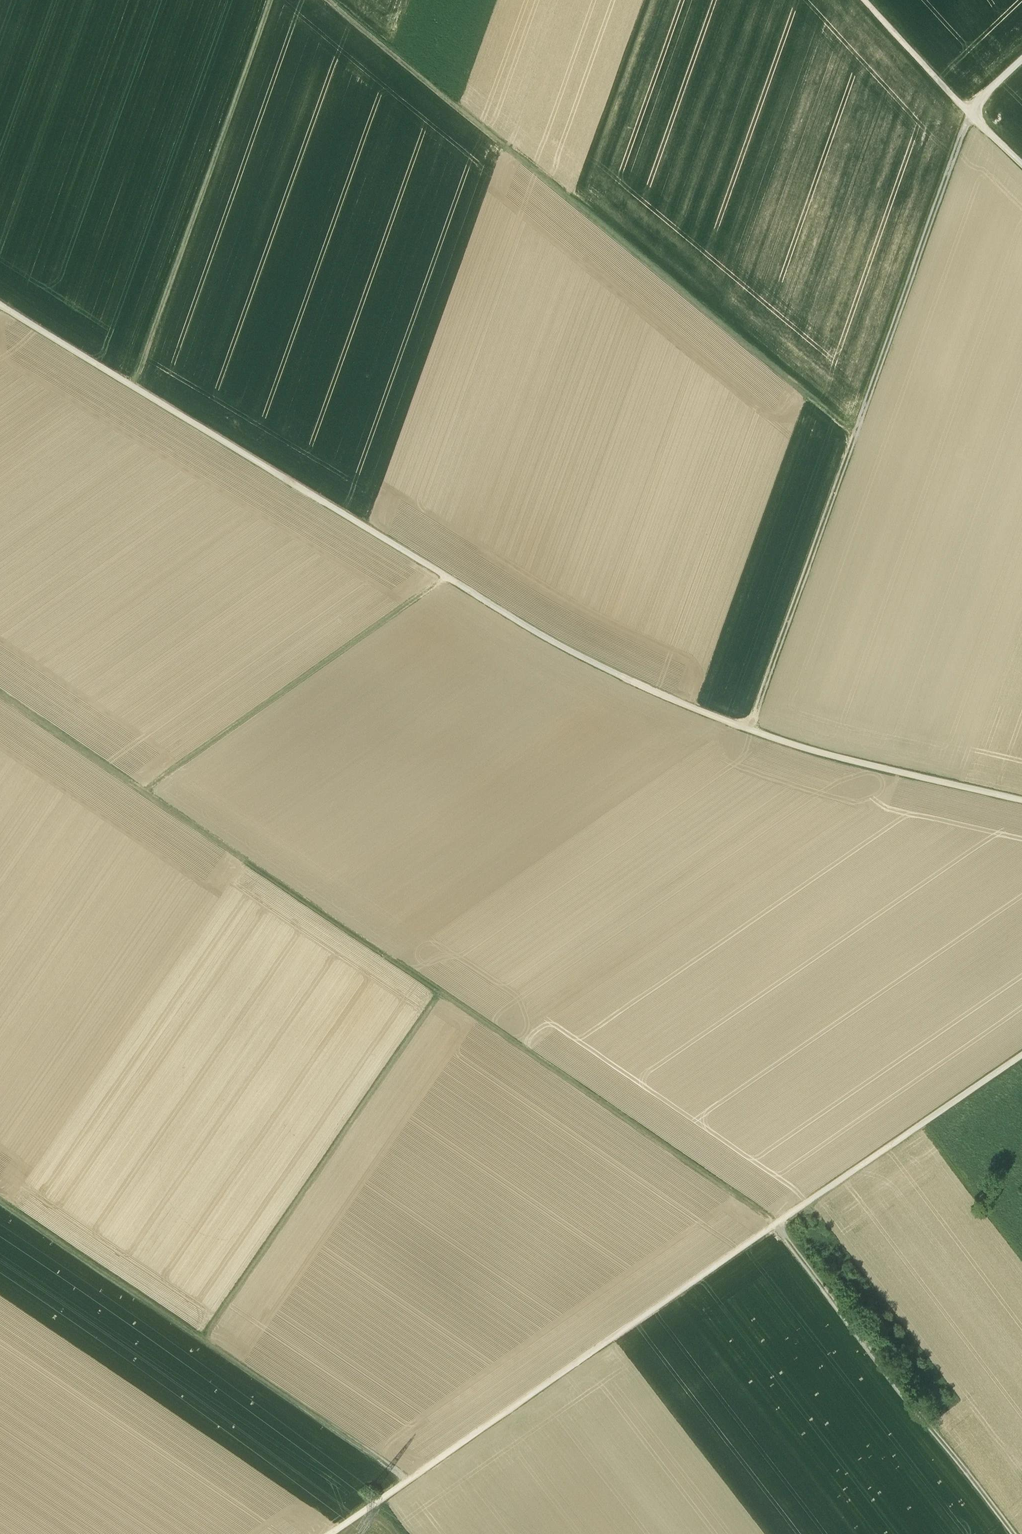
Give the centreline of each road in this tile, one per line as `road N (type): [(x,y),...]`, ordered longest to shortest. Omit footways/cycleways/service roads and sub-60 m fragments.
road 1 (track): [(0,694),(776,1224),(1011,1533)]
road 2 (track): [(1021,802),(805,750),(580,657),(0,305)]
road 3 (track): [(972,117),(855,434),(329,0)]
road 4 (track): [(1021,1053),(331,1533)]
road 5 (track): [(0,1202),(407,1481)]
road 6 (track): [(202,1342),(439,992)]
road 7 (track): [(269,0),(131,386)]
road 8 (track): [(445,577),(145,792)]
road 9 (track): [(747,730),(855,434)]
road 10 (track): [(968,113),(863,0)]
road 11 (track): [(1021,165),(968,113),(1021,60)]

